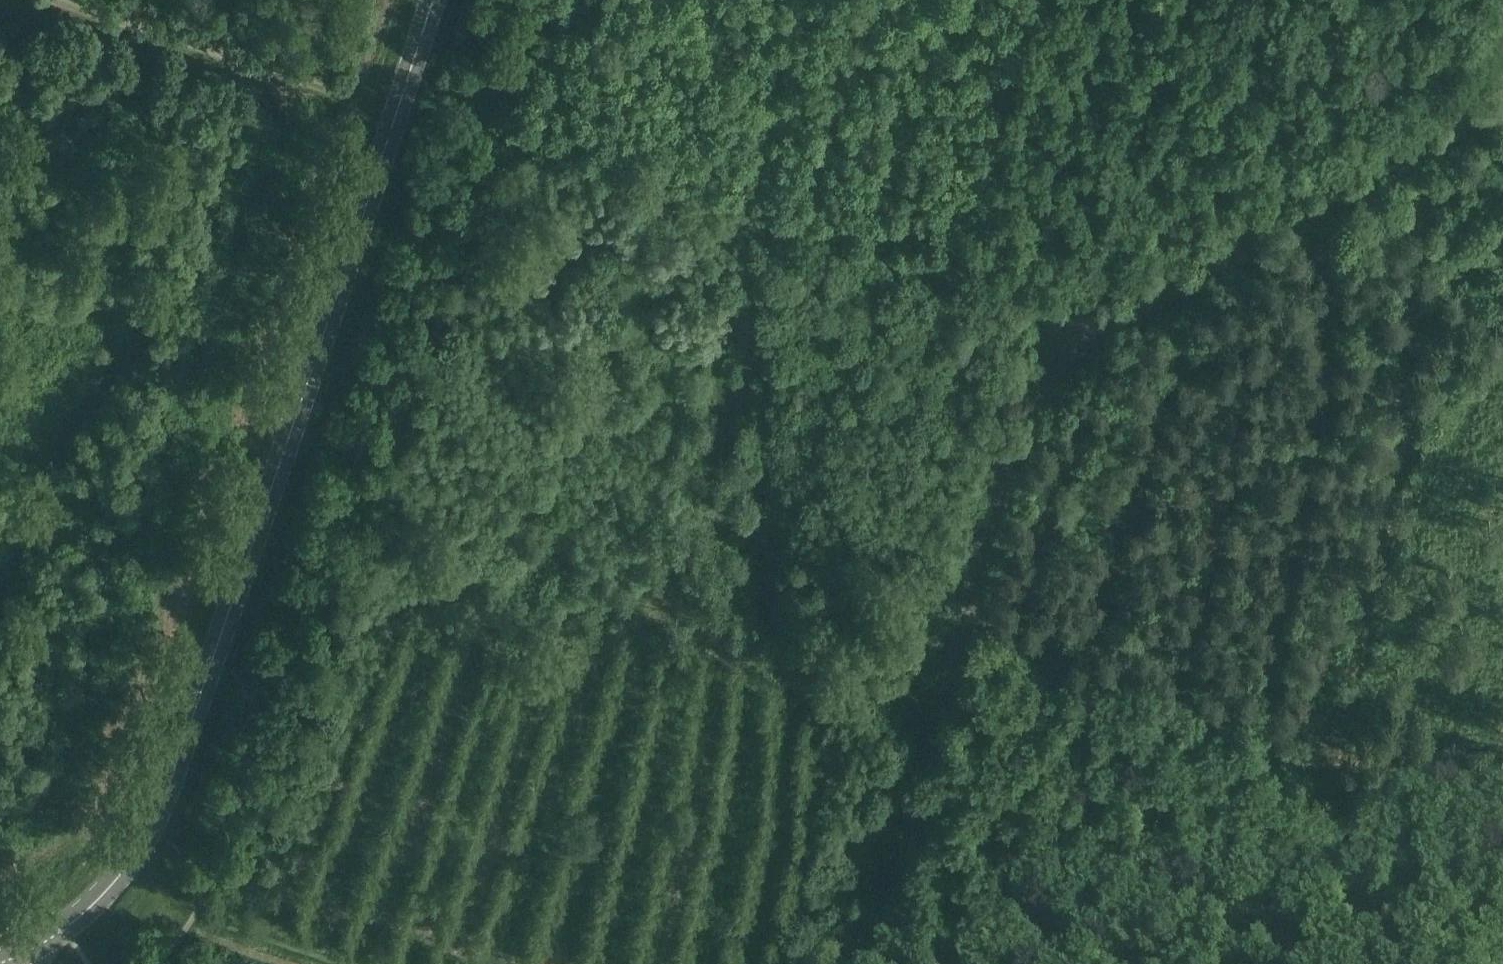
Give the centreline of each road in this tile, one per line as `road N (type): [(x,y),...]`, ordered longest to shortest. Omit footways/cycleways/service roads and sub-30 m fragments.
road 1 (track): [(860,963),(1039,391),(1156,293),(1502,99)]
road 2 (track): [(1115,324),(1054,316),(590,152),(471,118),(401,111),(40,0)]
road 3 (tertiary): [(15,959),(64,931),(115,883),(165,797),(437,0)]

